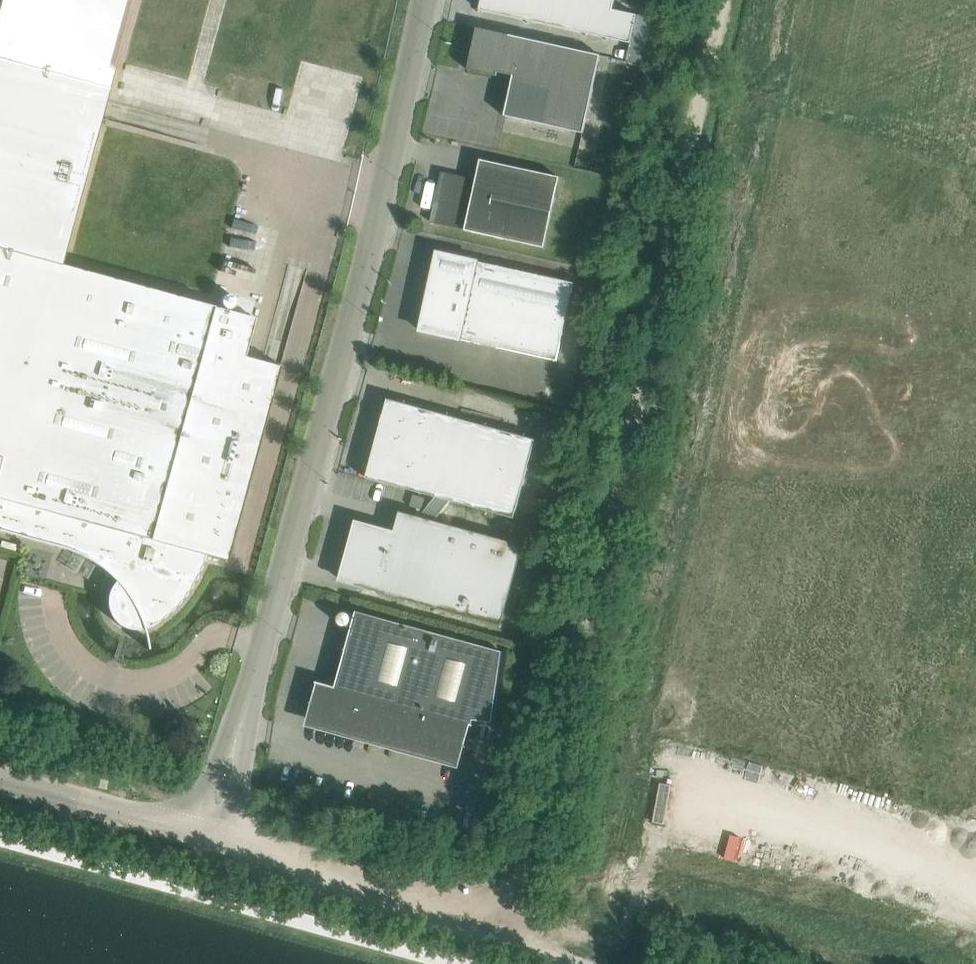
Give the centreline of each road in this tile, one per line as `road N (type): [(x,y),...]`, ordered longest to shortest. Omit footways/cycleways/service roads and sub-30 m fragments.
road 1 (track): [(723,0),(510,963)]
road 2 (unclassified): [(239,730),(425,0)]
road 3 (tertiary): [(301,863),(518,921),(605,920),(686,905),(720,909),(908,963)]
road 4 (tertiary): [(207,835),(0,777)]

